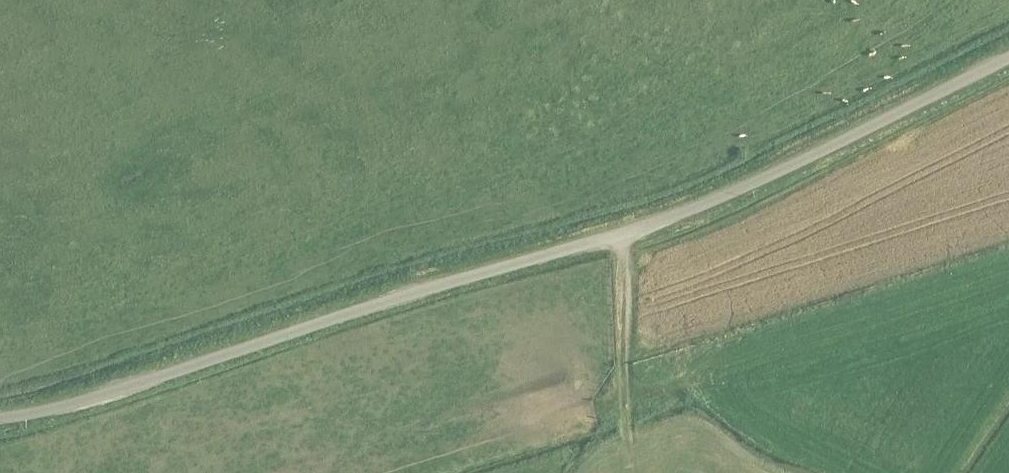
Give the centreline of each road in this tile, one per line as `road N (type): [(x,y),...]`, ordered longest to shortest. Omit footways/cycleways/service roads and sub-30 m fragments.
road 1 (unclassified): [(0,419),(91,399),(653,224),(1008,57)]
road 2 (track): [(1008,277),(396,472)]
road 3 (track): [(619,235),(624,403),(636,462)]

